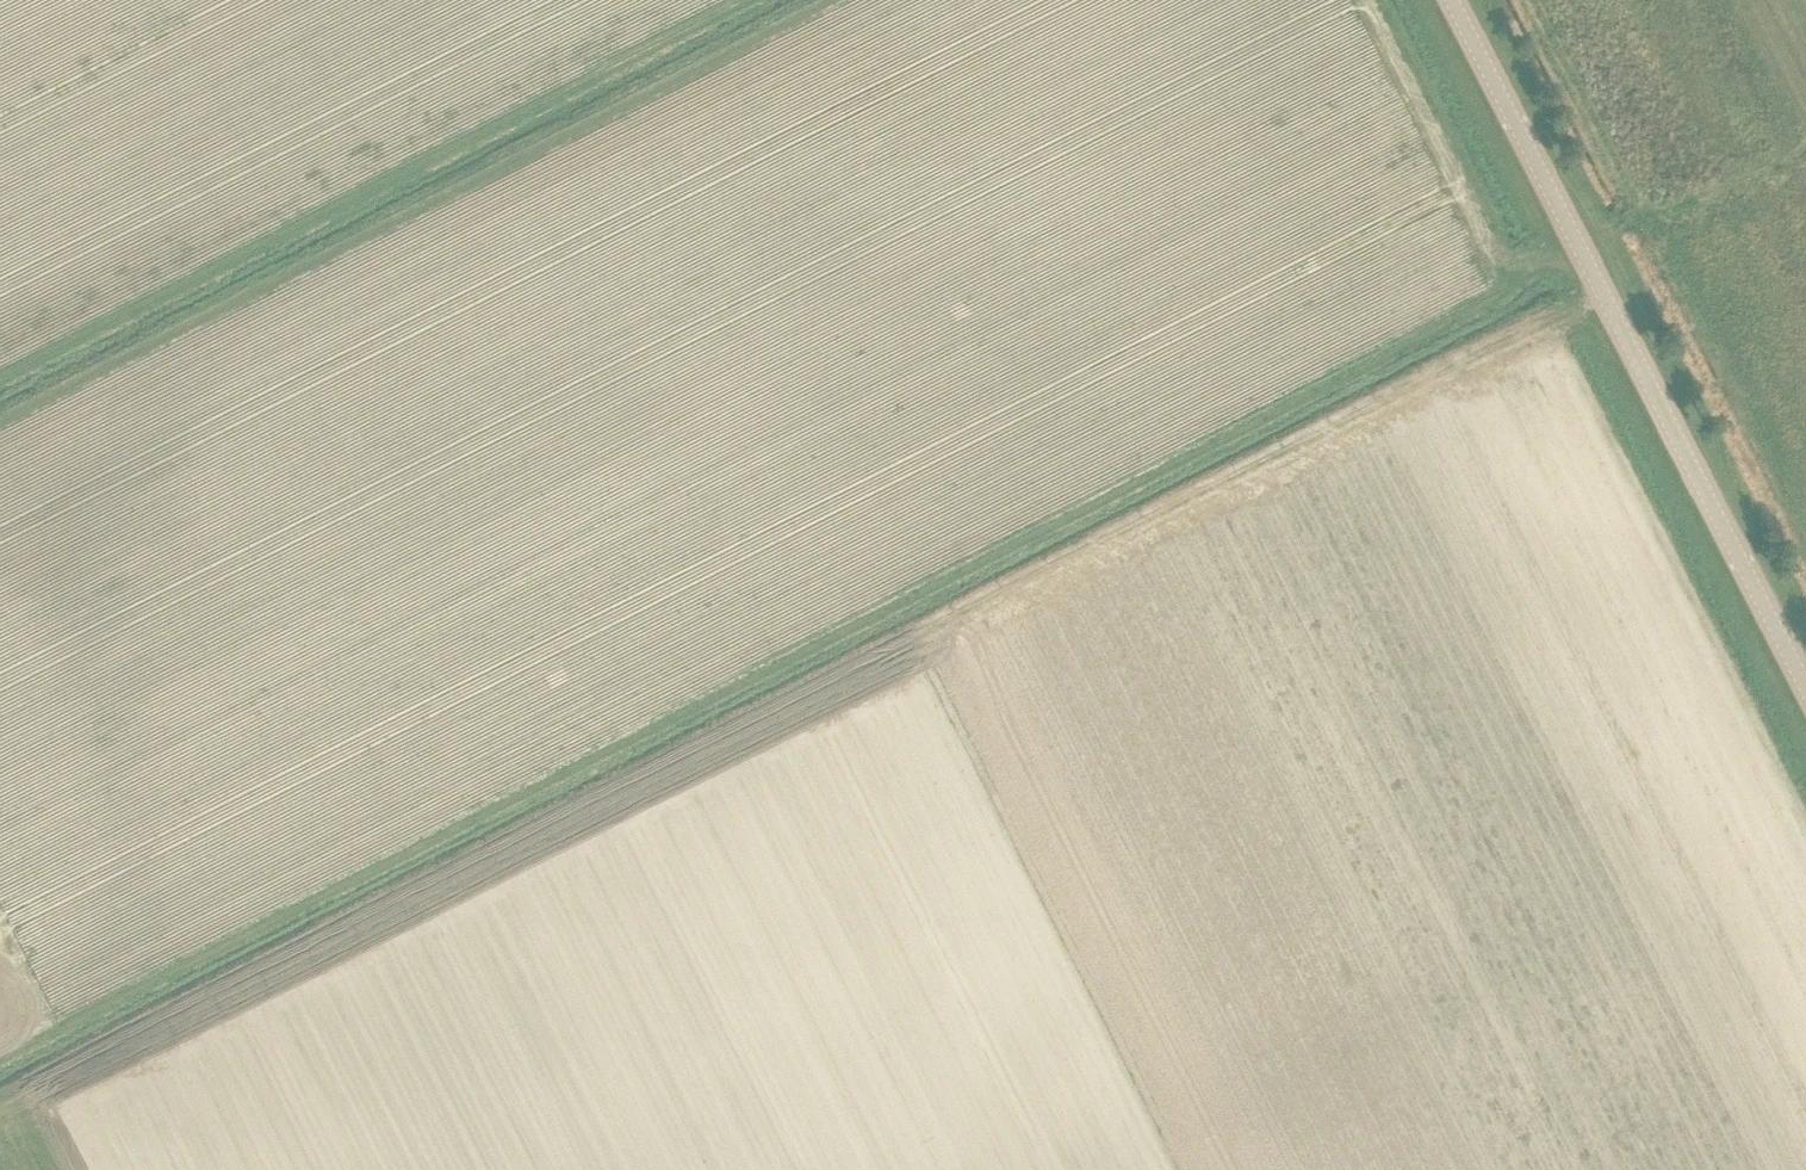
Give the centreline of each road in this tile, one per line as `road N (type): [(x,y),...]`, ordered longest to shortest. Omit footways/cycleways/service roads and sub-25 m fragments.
road 1 (tertiary): [(1805,686),(1453,0)]

